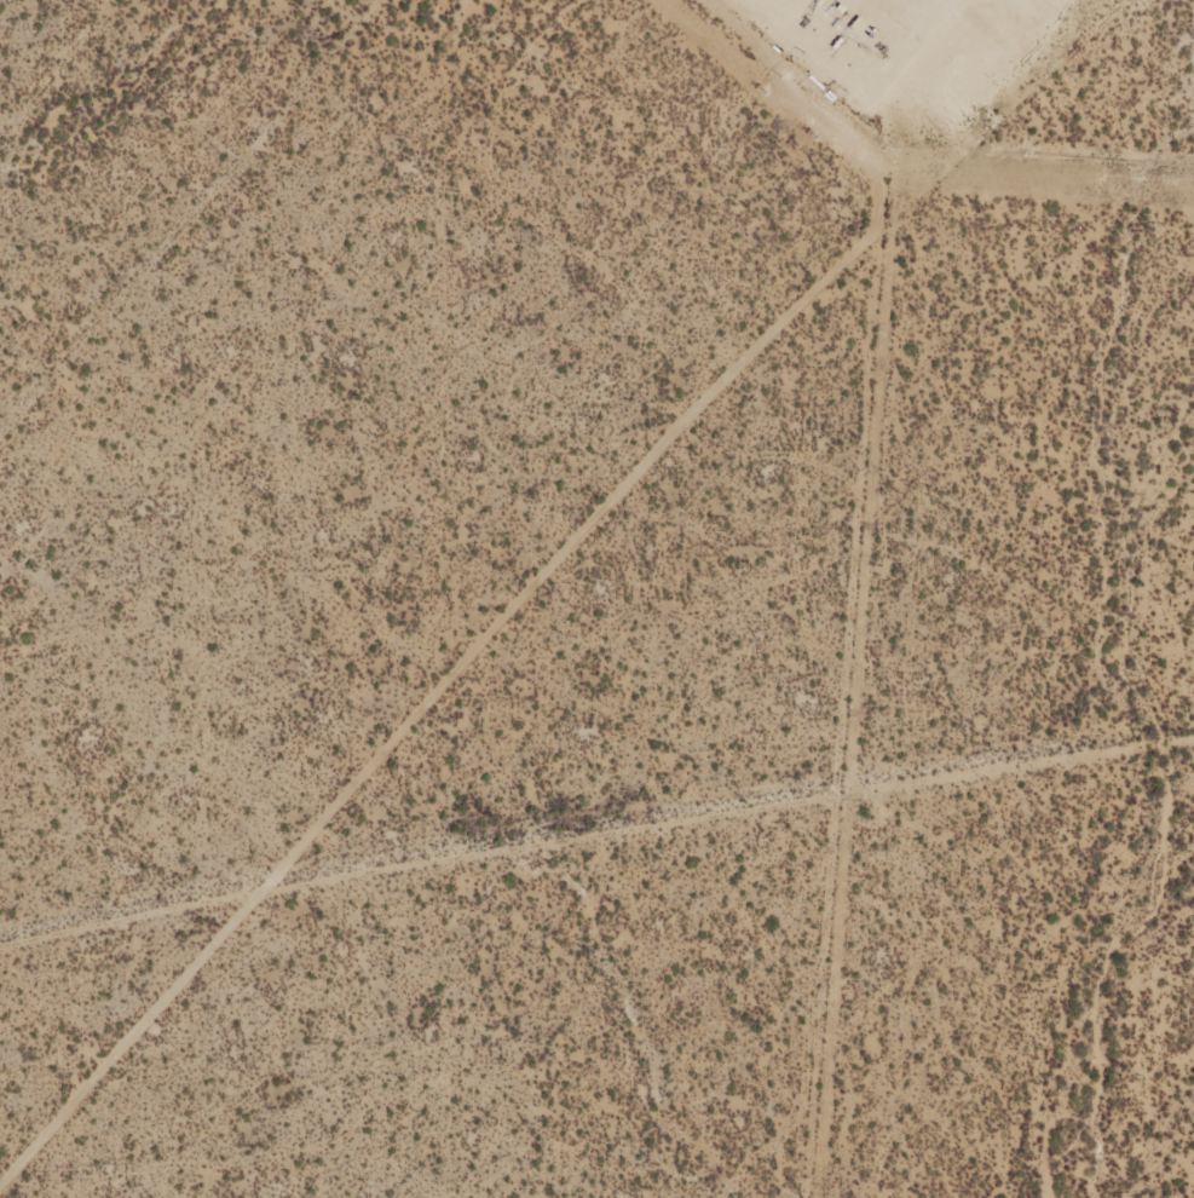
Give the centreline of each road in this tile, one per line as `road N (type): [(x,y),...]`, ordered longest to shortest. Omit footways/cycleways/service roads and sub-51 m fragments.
road 1 (track): [(0,373),(336,0)]

